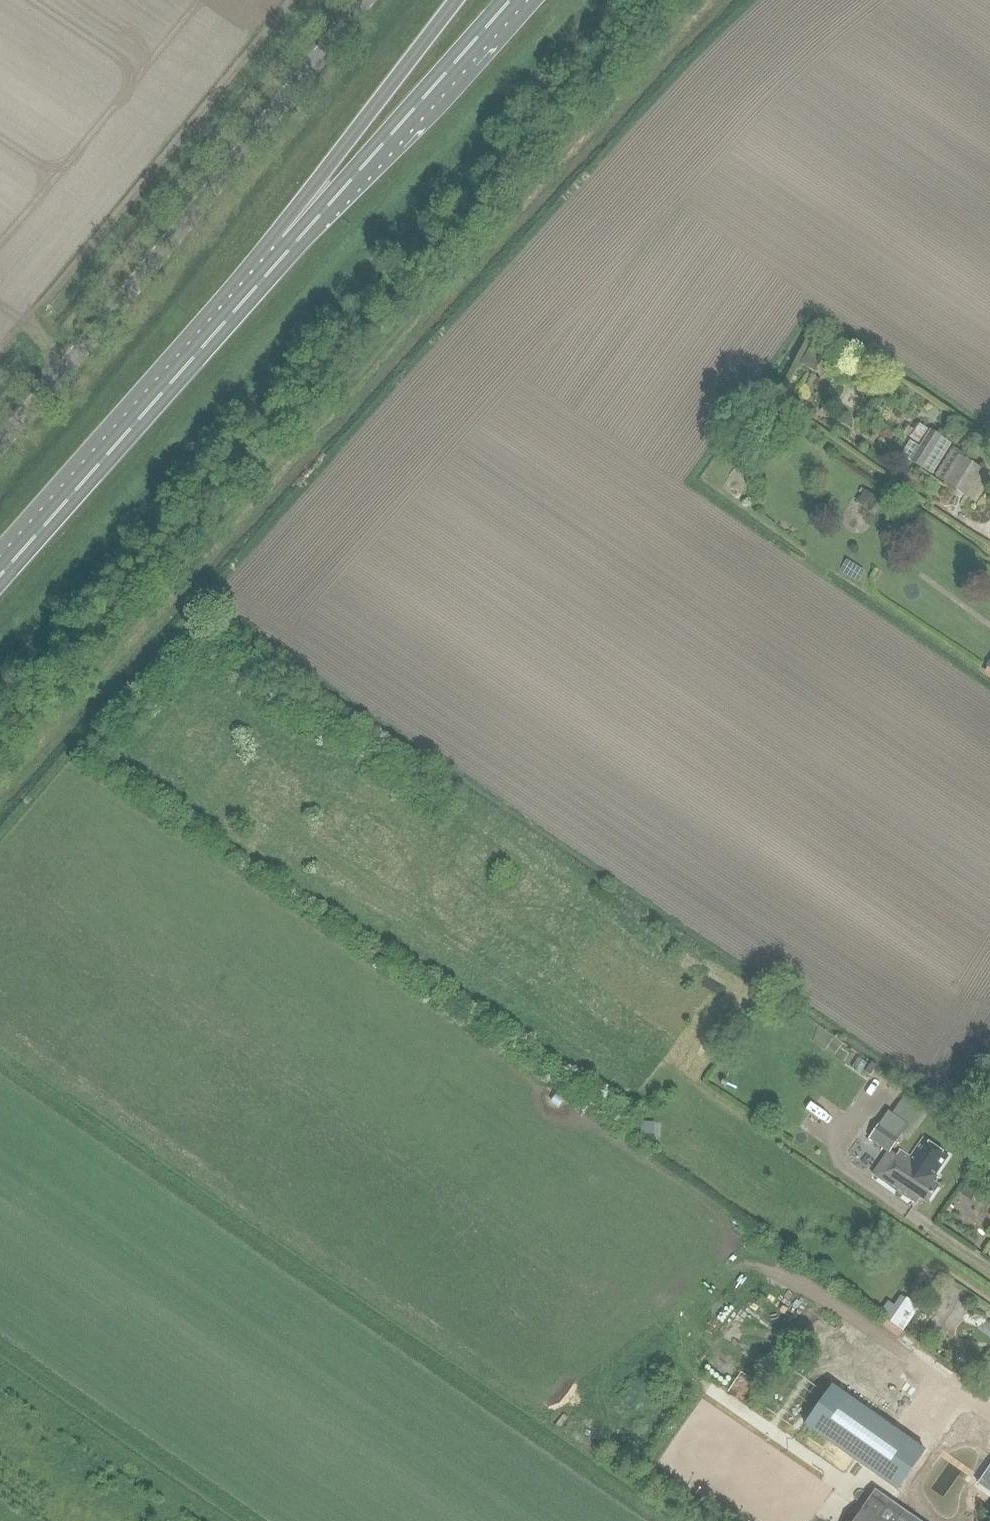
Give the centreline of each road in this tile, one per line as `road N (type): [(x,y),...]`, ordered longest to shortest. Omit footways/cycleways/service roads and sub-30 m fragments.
road 1 (unclassified): [(0,445),(364,0)]
road 2 (trunk): [(200,349),(512,0)]
road 3 (trunk): [(458,0),(200,349)]
road 4 (trunk): [(0,573),(200,349)]

